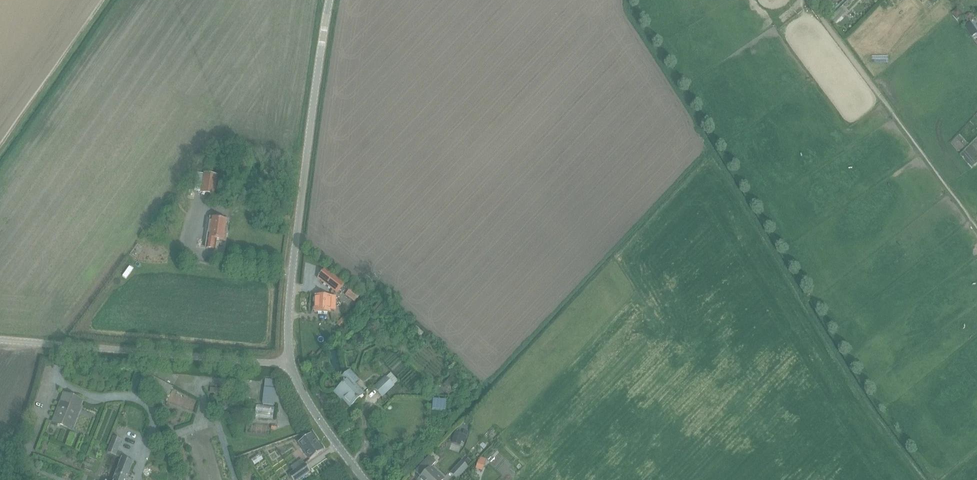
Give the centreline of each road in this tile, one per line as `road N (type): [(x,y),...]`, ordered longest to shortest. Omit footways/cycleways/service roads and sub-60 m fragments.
road 1 (unclassified): [(289,361),(292,276),(330,0)]
road 2 (unclassified): [(289,361),(0,341)]
road 3 (unclassified): [(365,479),(289,361)]

